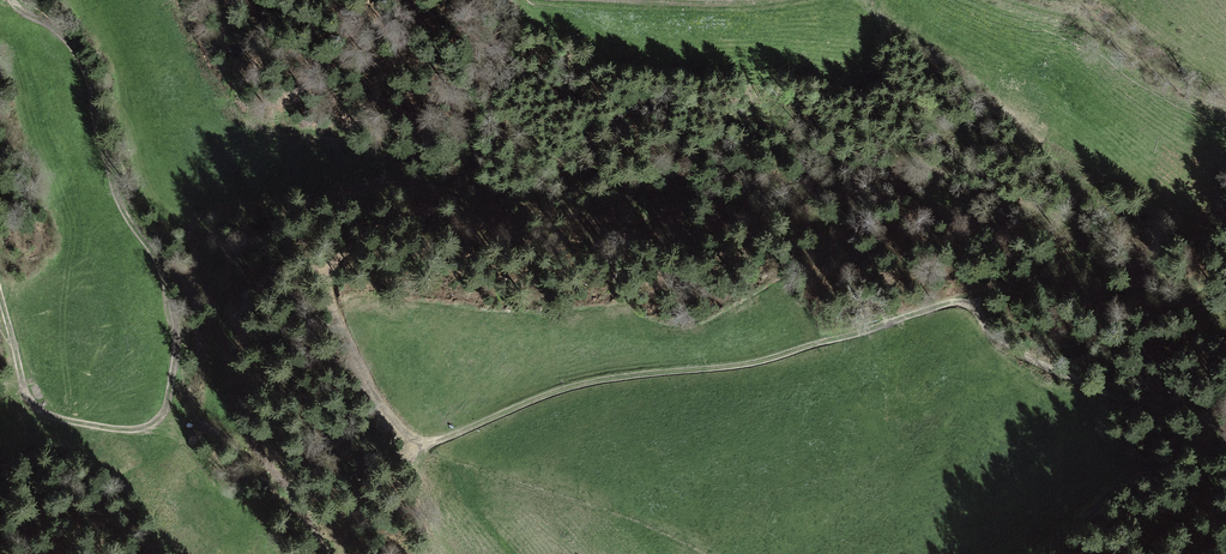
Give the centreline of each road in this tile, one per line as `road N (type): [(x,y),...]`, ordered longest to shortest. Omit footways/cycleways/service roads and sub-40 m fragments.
road 1 (track): [(1225,429),(1124,400),(1042,365),(994,336),(962,301),(746,364),(576,385),(443,439),(417,440),(356,366),(323,283),(339,260),(380,231),(425,214),(426,186),(335,187),(179,212),(151,193),(123,107),(10,0)]
road 2 (track): [(0,298),(26,391),(43,416),(96,433),(161,417),(171,388),(171,306),(161,267),(117,196),(94,86)]
road 3 (track): [(970,303),(1028,284),(1121,292),(1141,282),(1146,266),(995,106),(864,0)]
road 4 (track): [(1002,0),(1089,24),(1225,105)]
road 5 (track): [(1045,553),(1143,472),(1225,440)]

